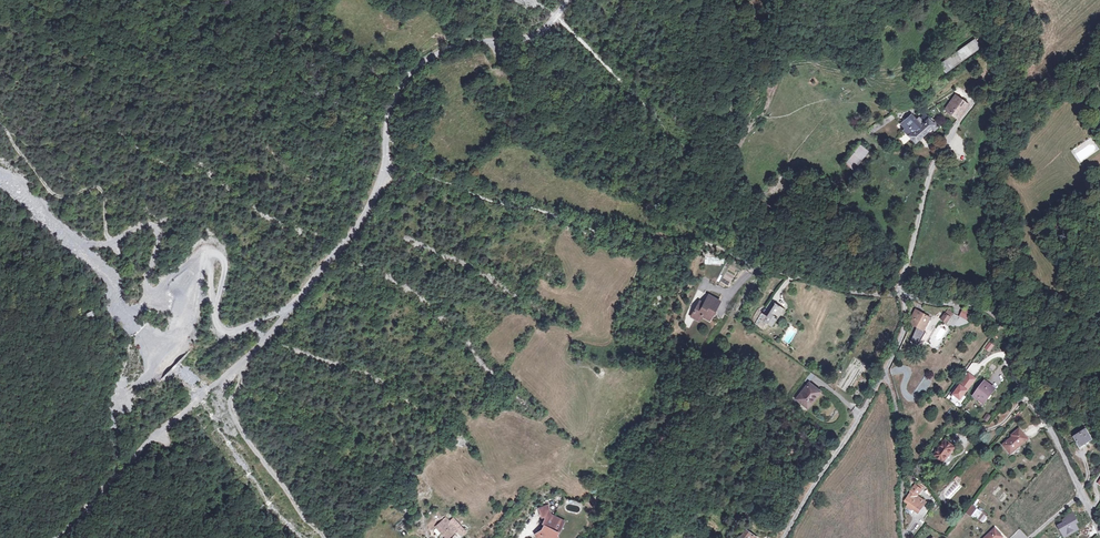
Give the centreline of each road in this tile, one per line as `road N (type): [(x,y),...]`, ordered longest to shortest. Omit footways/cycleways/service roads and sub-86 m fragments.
road 1 (track): [(265,339),(251,325),(229,332),(219,326),(225,263),(212,248),(155,298),(147,296),(155,225),(110,242),(101,188),(55,195),(7,132)]
road 2 (track): [(385,170),(356,227),(265,339),(158,433),(76,519)]
road 3 (track): [(756,261),(702,239),(596,235),(538,208),(488,199),(417,173),(386,132)]
road 4 (residential): [(1099,38),(1057,76),(992,86),(972,101),(932,166),(902,294)]
road 5 (residential): [(902,294),(977,304),(1000,317),(1010,362),(1099,524)]
road 6 (track): [(564,0),(540,31),(472,42),(421,62),(391,110),(385,170)]
road 7 (residential): [(902,294),(904,329),(889,367),(783,537)]
road 8 (residential): [(902,294),(835,289),(756,261),(720,313)]
road 9 (track): [(323,537),(231,416),(240,364)]

